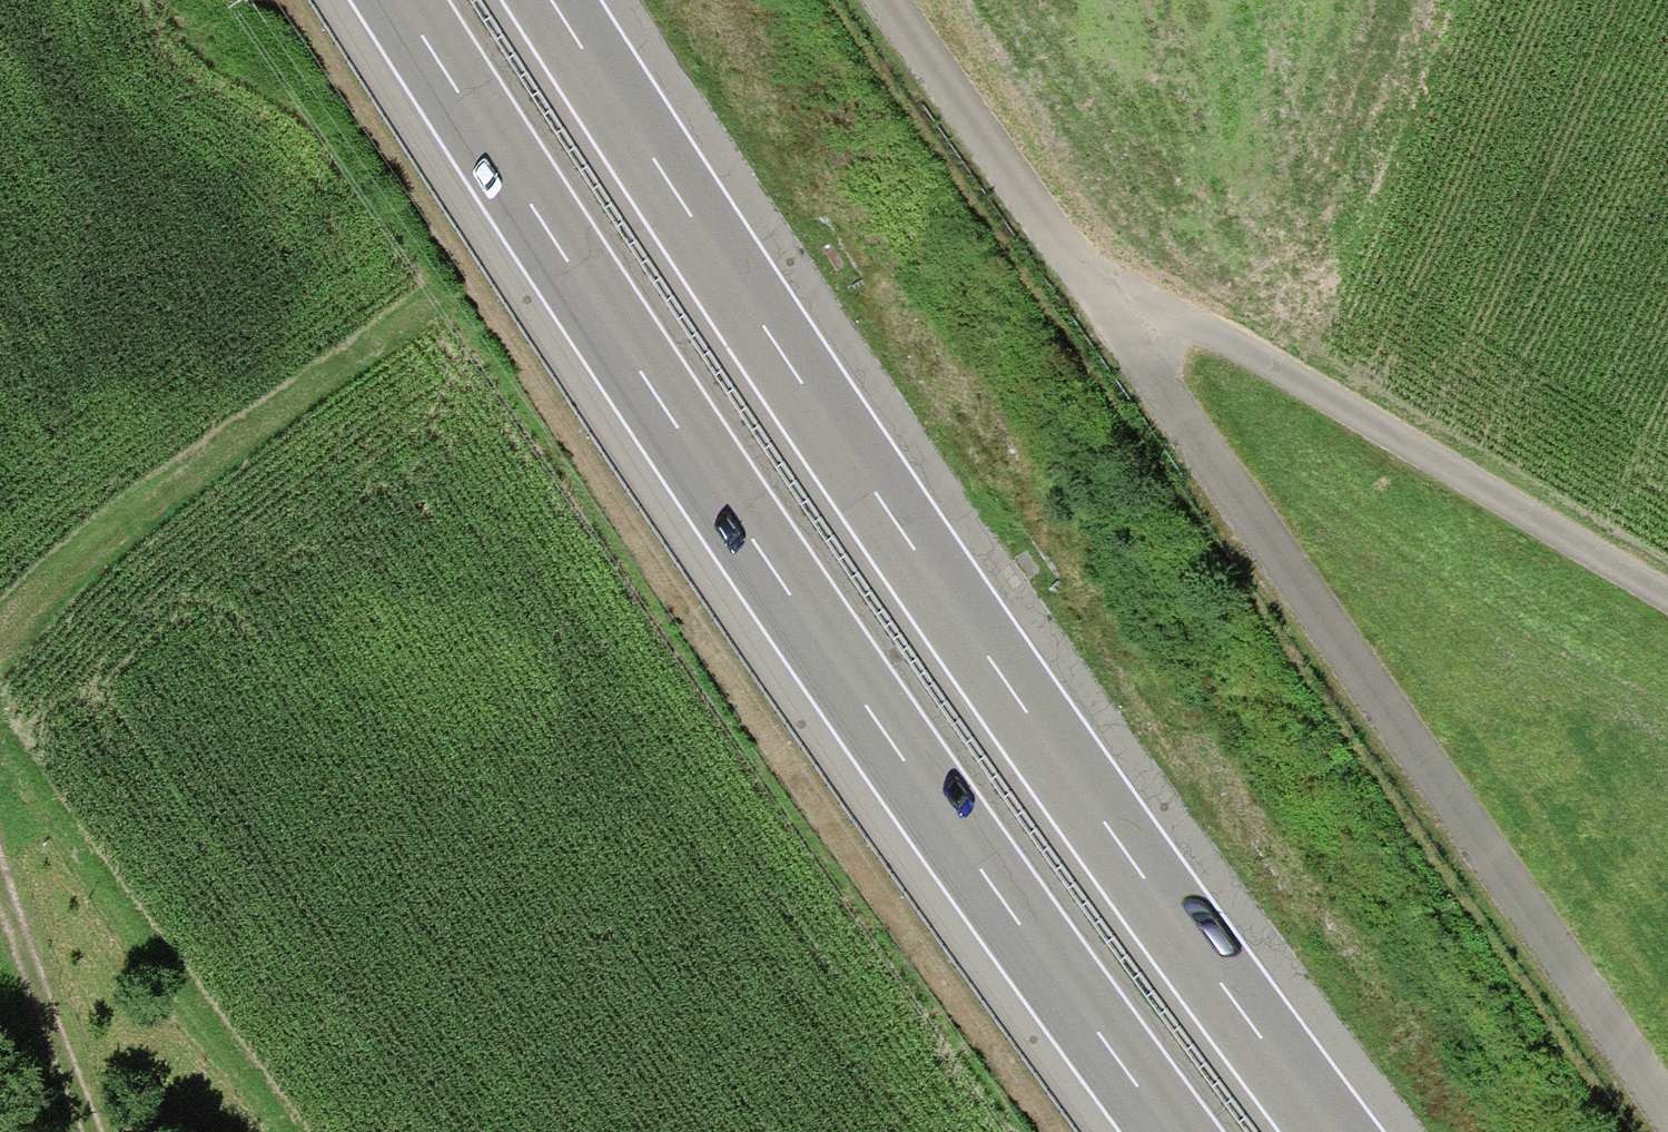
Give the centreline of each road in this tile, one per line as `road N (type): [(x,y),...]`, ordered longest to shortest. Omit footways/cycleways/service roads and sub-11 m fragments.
road 1 (track): [(1665,1131),(876,0)]
road 2 (motorway): [(1335,1131),(1007,685),(552,0)]
road 3 (motorway): [(396,0),(703,469),(1168,1131)]
road 4 (track): [(1090,302),(1263,369),(1667,605)]
road 5 (track): [(0,645),(59,565),(406,318)]
road 6 (track): [(85,1131),(0,891)]

